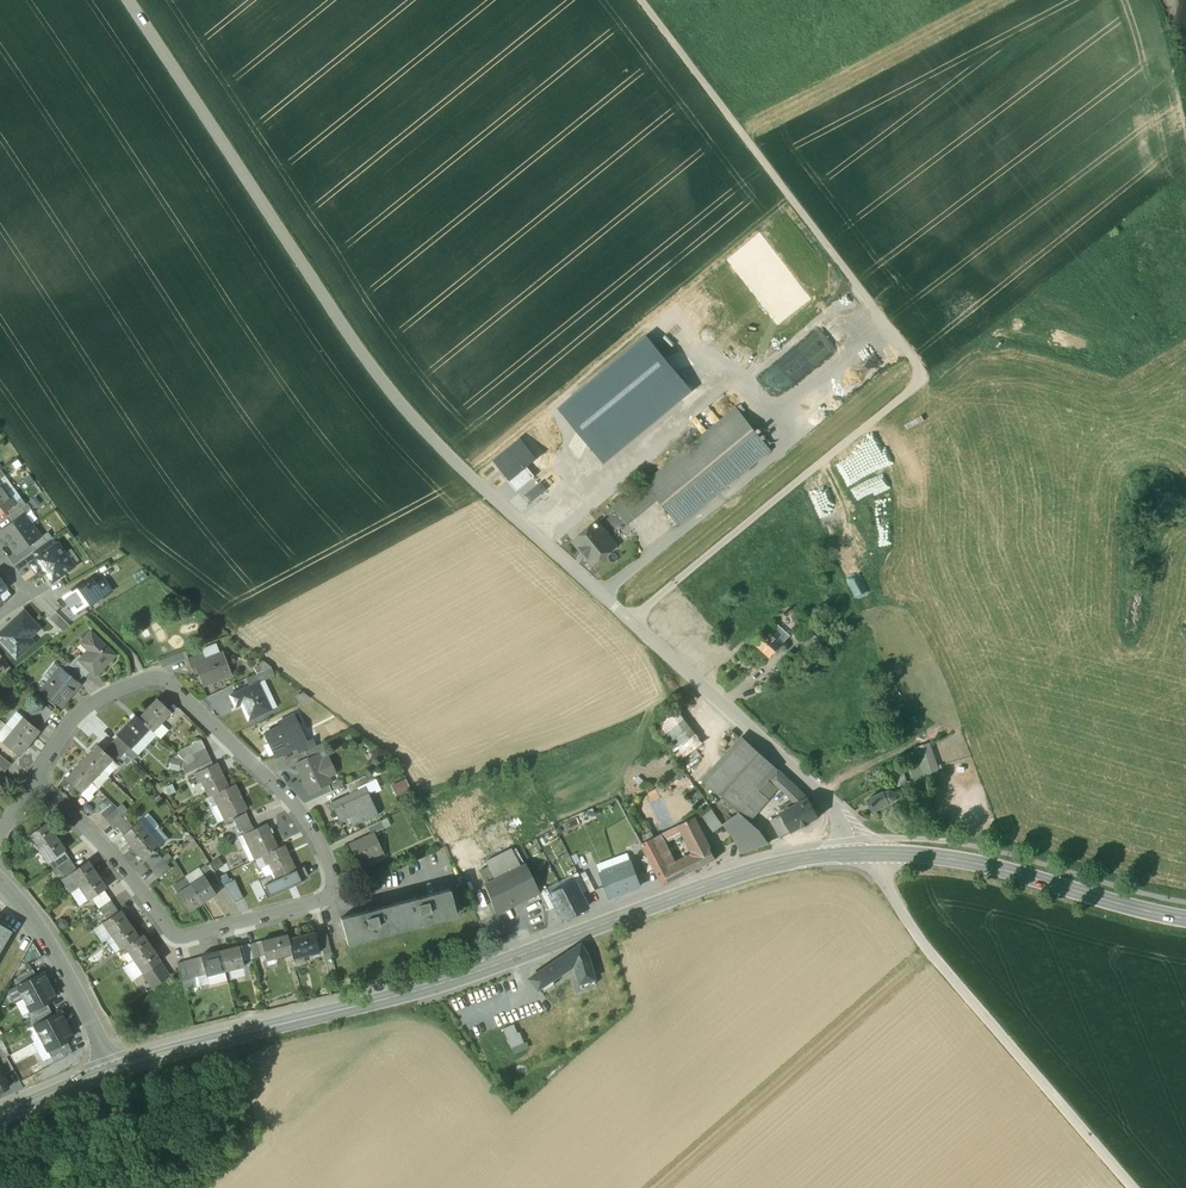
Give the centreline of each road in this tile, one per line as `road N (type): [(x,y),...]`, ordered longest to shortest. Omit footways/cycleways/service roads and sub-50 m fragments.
road 1 (track): [(639,0),(925,377),(630,620)]
road 2 (track): [(127,0),(418,427),(630,620)]
road 3 (secondary): [(875,854),(744,875),(409,993),(109,1071)]
road 4 (residential): [(36,778),(78,717),(104,696),(158,677),(302,813),(331,868),(326,900)]
road 5 (residential): [(875,854),(917,934),(1135,1187)]
road 6 (residential): [(36,778),(103,843),(177,938),(326,900)]
road 7 (unclassified): [(630,620),(831,799),(875,854)]
road 8 (secondary): [(1185,918),(990,865),(875,854)]
road 9 (residential): [(0,881),(60,961),(109,1071)]
road 10 (track): [(1154,0),(1185,116)]

